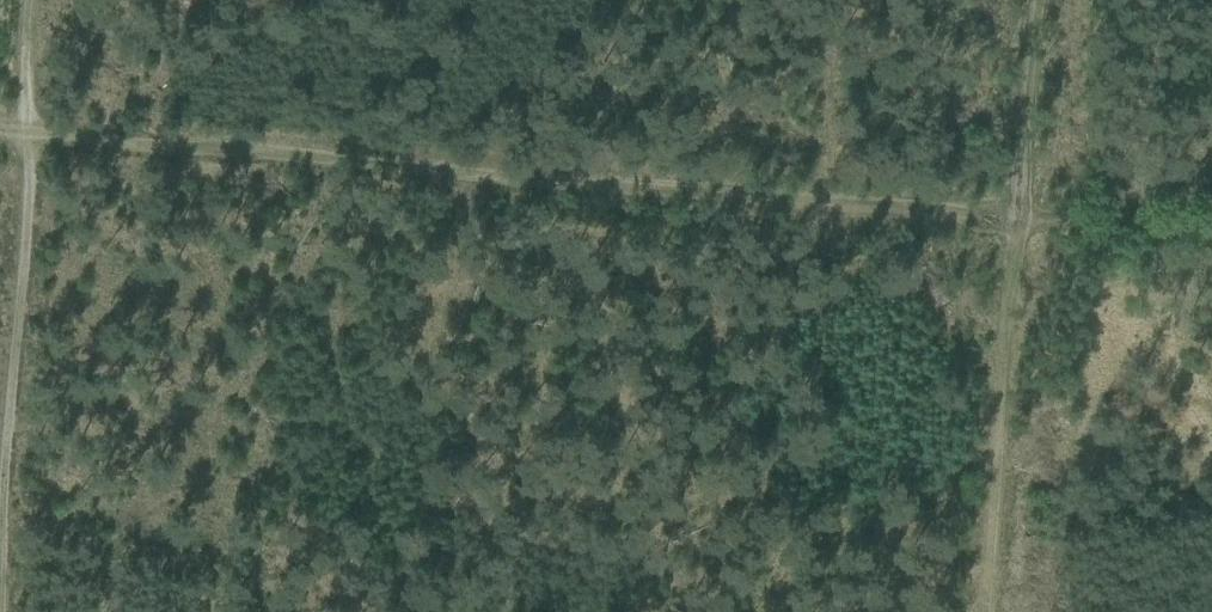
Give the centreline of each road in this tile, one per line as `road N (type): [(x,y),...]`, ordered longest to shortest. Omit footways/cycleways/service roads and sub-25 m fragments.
road 1 (track): [(14,136),(1211,239)]
road 2 (track): [(1031,0),(973,611)]
road 3 (track): [(0,301),(14,136)]
road 4 (track): [(14,136),(27,0)]

